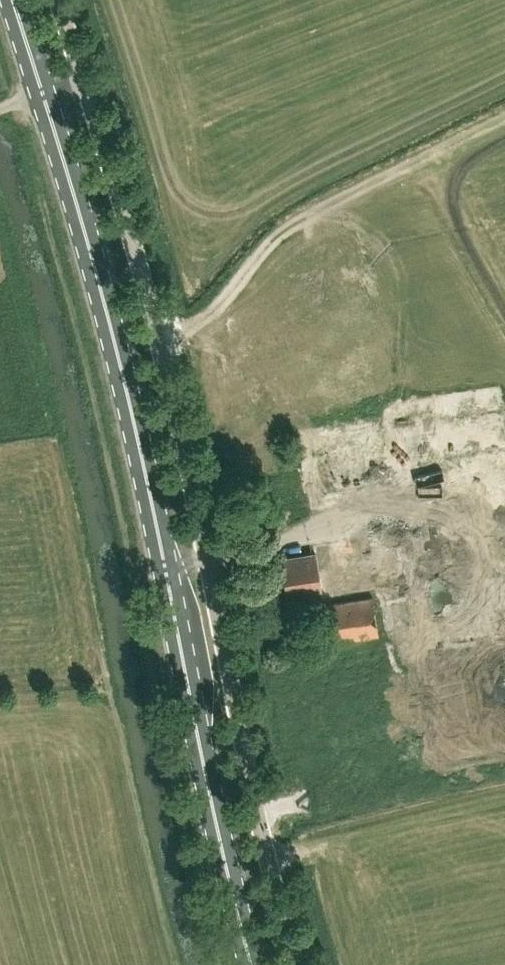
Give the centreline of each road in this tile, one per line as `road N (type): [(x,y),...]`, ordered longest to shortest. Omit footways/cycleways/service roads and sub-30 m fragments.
road 1 (primary): [(258,964),(219,846),(130,414),(13,0)]
road 2 (unclassified): [(292,964),(134,256),(54,0)]

